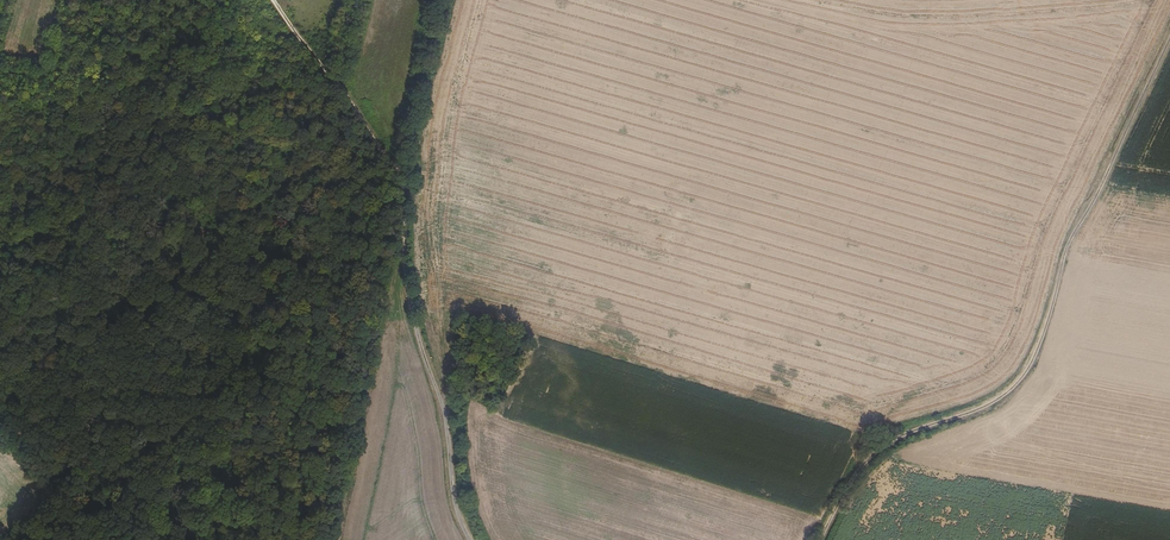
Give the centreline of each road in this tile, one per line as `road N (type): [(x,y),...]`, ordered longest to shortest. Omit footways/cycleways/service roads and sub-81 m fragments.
road 1 (track): [(1169,36),(1064,252),(1020,380),(987,407),(875,451),(823,539)]
road 2 (track): [(271,0),(398,175),(406,296),(440,407),(450,498),(466,539)]
road 3 (track): [(342,539),(401,221)]

